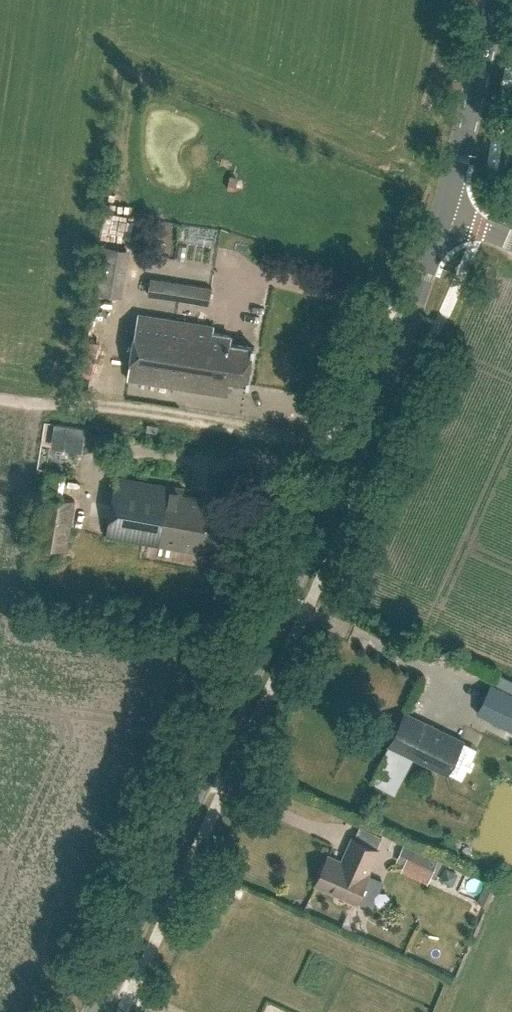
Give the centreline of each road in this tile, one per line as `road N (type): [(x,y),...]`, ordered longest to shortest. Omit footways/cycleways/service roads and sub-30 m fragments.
road 1 (tertiary): [(95,1011),(406,332),(447,211)]
road 2 (tertiary): [(447,211),(493,0)]

